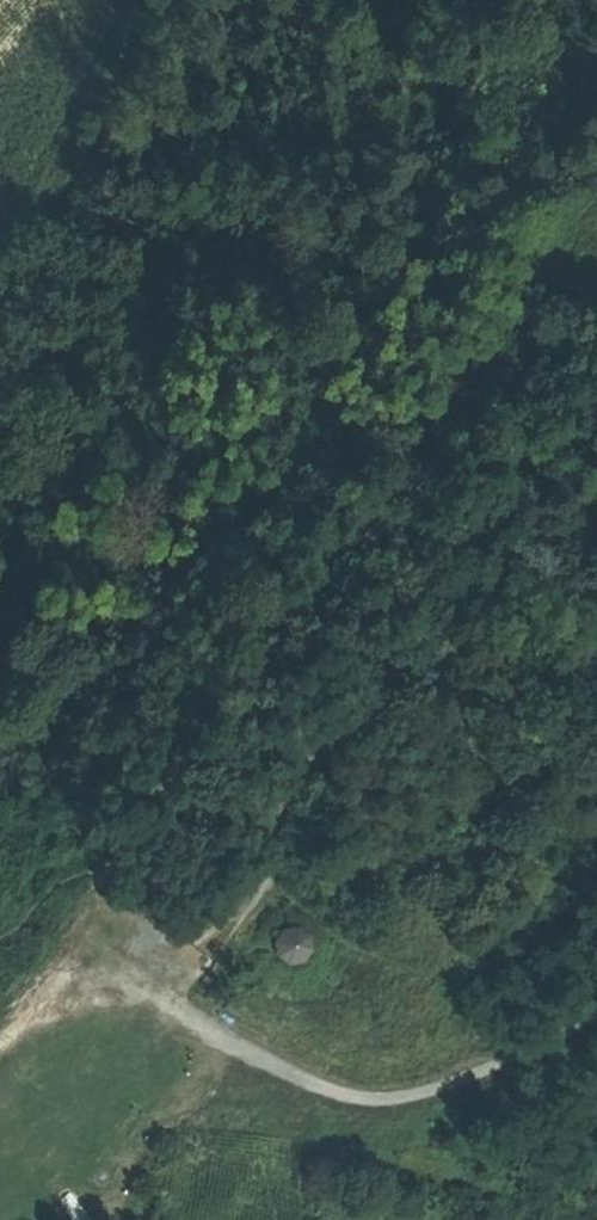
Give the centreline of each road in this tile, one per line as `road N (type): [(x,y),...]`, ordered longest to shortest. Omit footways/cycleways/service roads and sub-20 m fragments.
road 1 (track): [(173,1006),(269,879),(351,946),(432,971),(519,956),(596,921)]
road 2 (track): [(596,1012),(516,1058),(394,1099),(307,1082),(127,981)]
road 3 (track): [(269,879),(281,817),(338,729),(522,565),(596,512)]
road 4 (track): [(0,332),(161,0)]
road 5 (track): [(406,665),(499,781),(560,815),(596,824)]
road 6 (track): [(406,665),(499,711),(596,693)]

